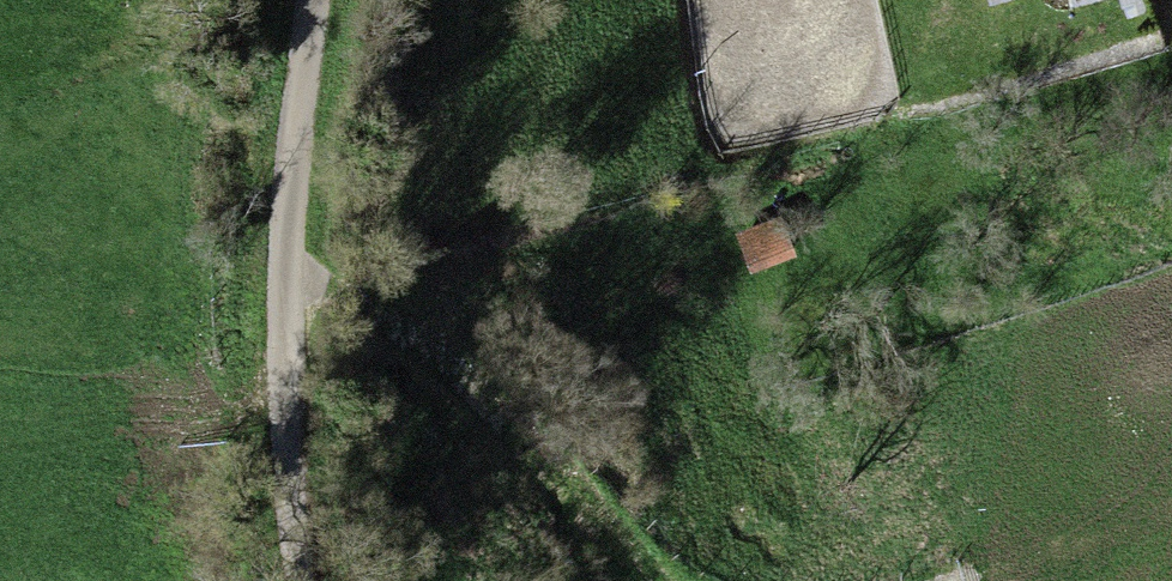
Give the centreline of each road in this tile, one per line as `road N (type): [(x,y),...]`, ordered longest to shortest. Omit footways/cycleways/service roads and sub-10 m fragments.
road 1 (track): [(301,580),(283,488),(276,312),(326,0)]
road 2 (track): [(661,580),(481,398),(285,259)]
road 3 (track): [(1171,501),(989,580)]

